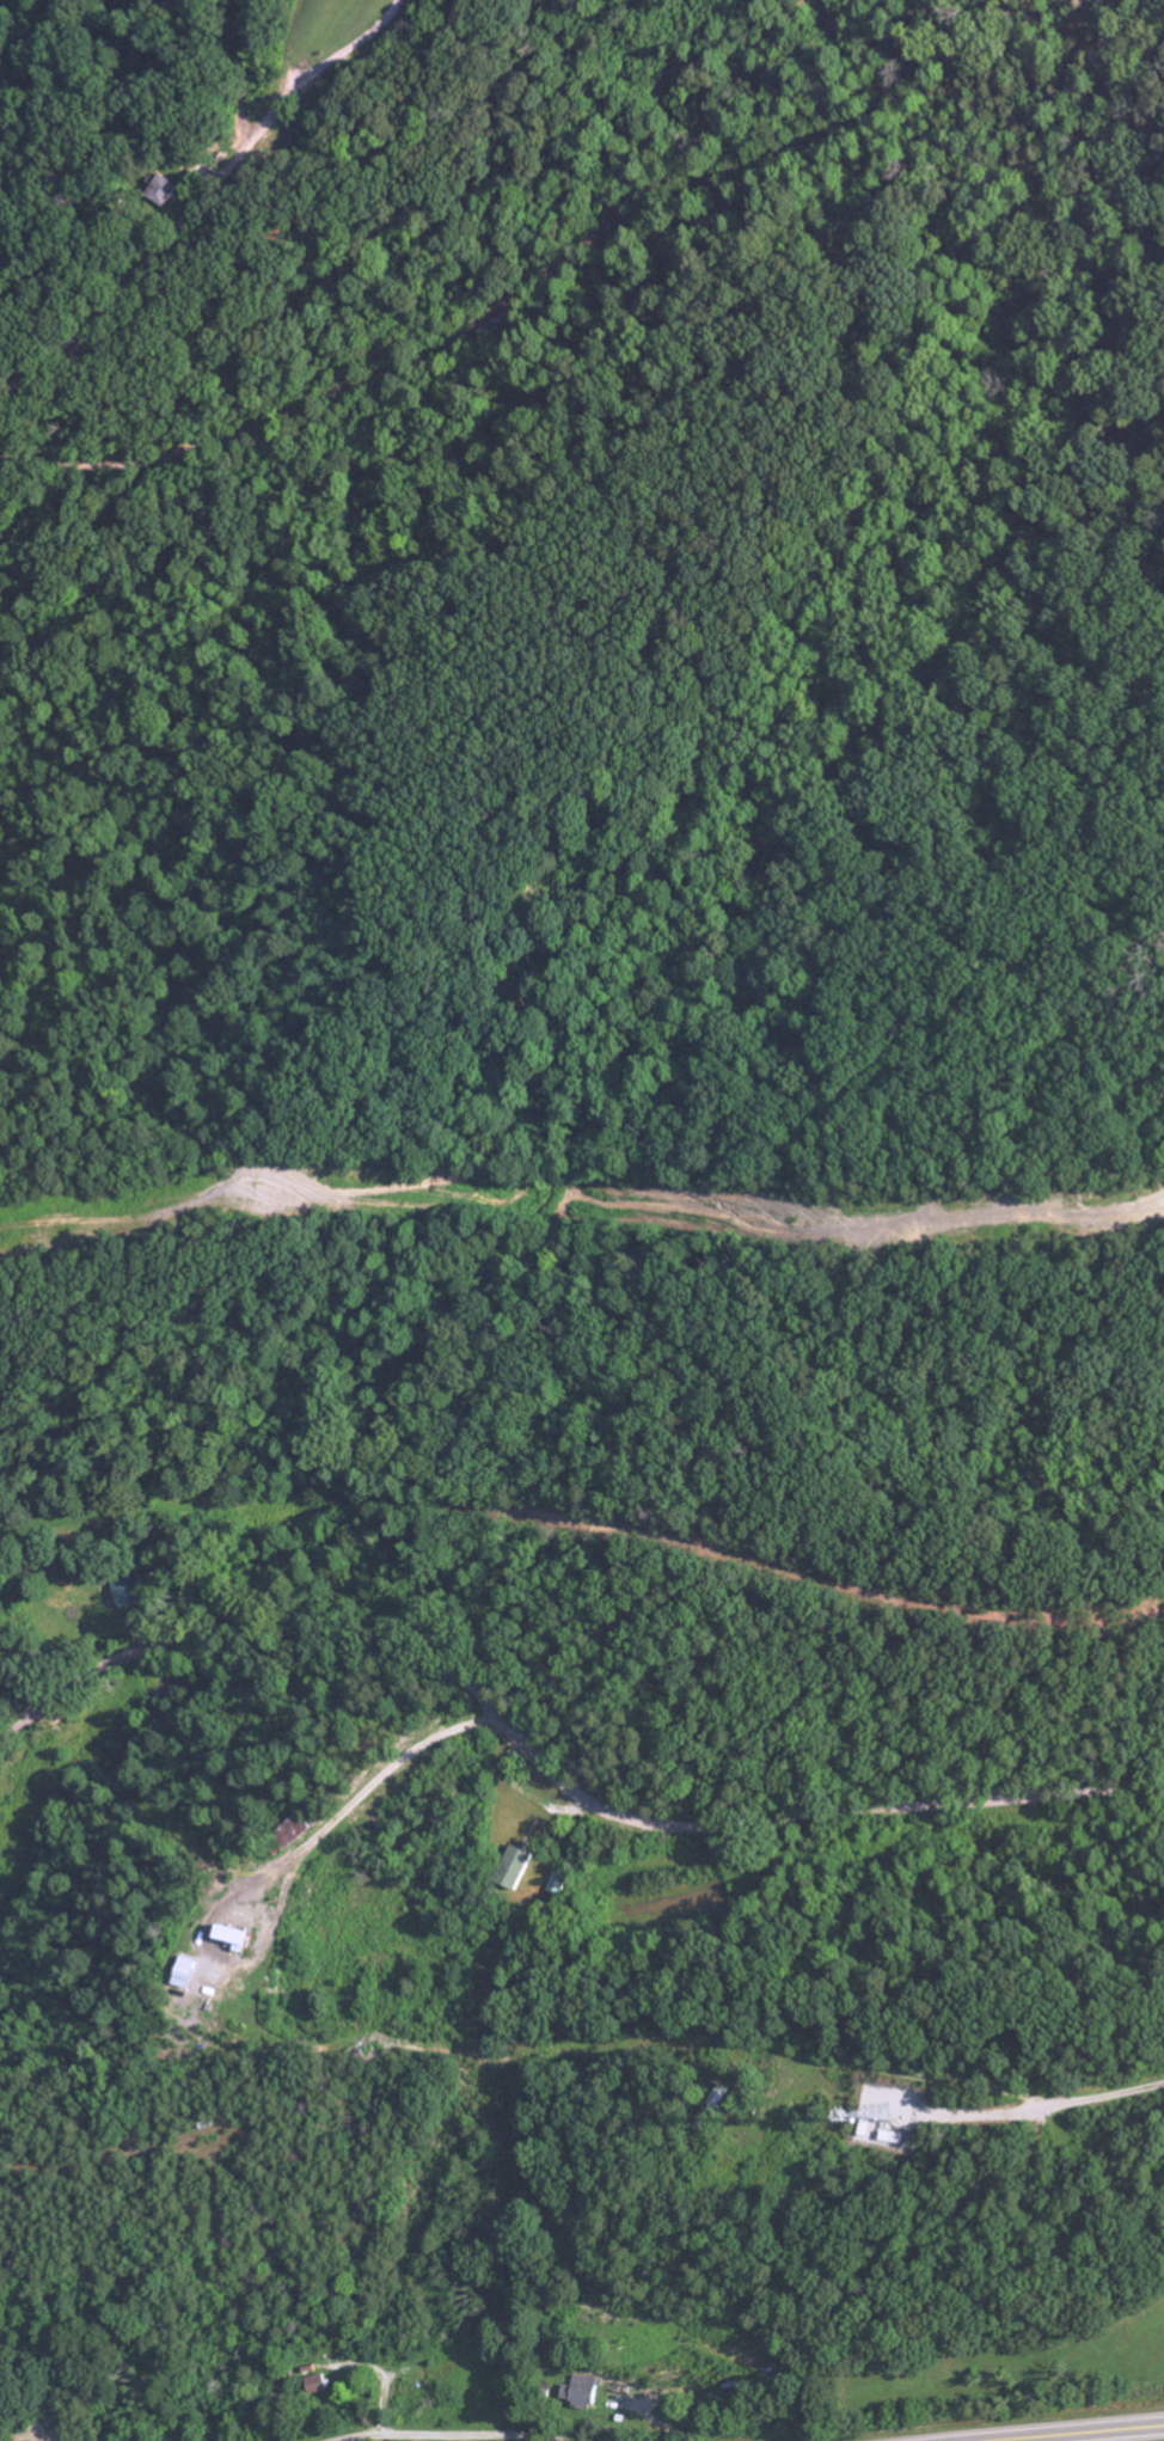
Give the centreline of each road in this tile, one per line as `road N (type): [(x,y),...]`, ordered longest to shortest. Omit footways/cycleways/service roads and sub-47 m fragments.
road 1 (residential): [(1163,1788),(676,1829),(630,1821),(571,1793),(461,1677),(412,1651),(227,1625),(116,1656),(0,1745)]
road 2 (residential): [(0,396),(66,349),(131,283),(228,175),(295,82)]
road 3 (residential): [(553,2440),(358,2440)]
road 4 (secondary): [(1012,2440),(1163,2427)]

